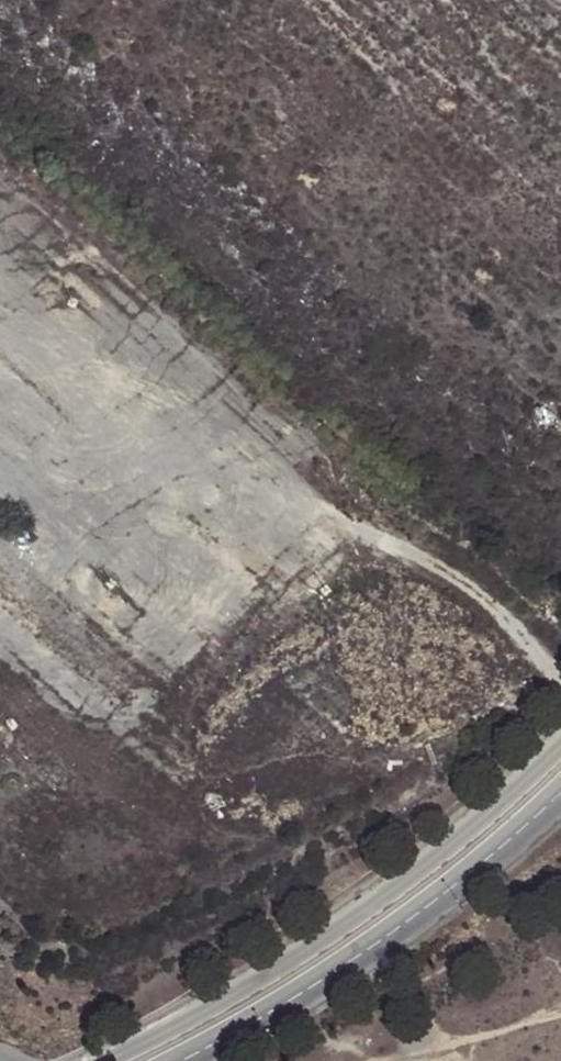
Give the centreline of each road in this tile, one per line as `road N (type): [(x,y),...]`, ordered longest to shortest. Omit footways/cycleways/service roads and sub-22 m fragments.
road 1 (tertiary): [(560,766),(341,943),(198,1032),(135,1060)]

